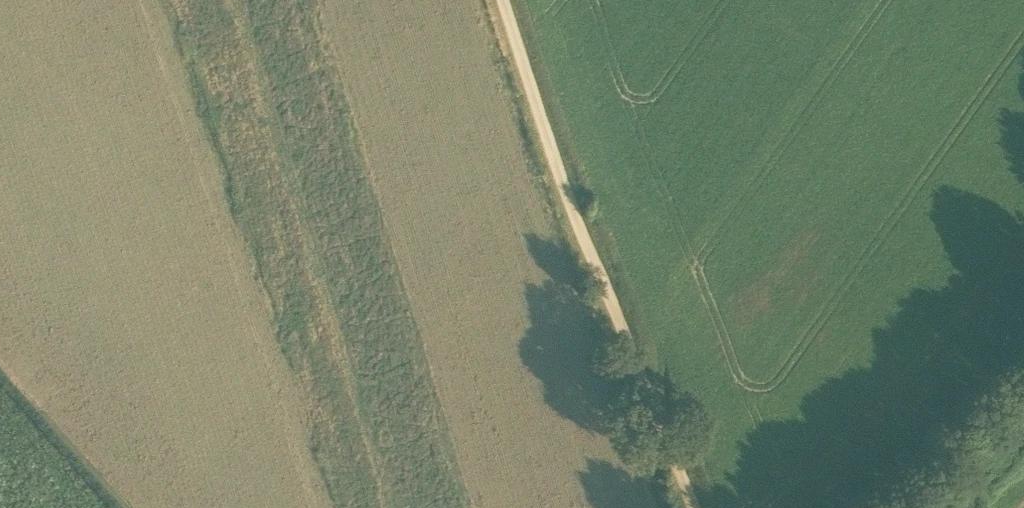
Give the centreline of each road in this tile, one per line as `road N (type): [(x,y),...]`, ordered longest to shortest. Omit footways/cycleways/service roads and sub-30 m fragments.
road 1 (track): [(693,507),(565,189),(507,0)]

